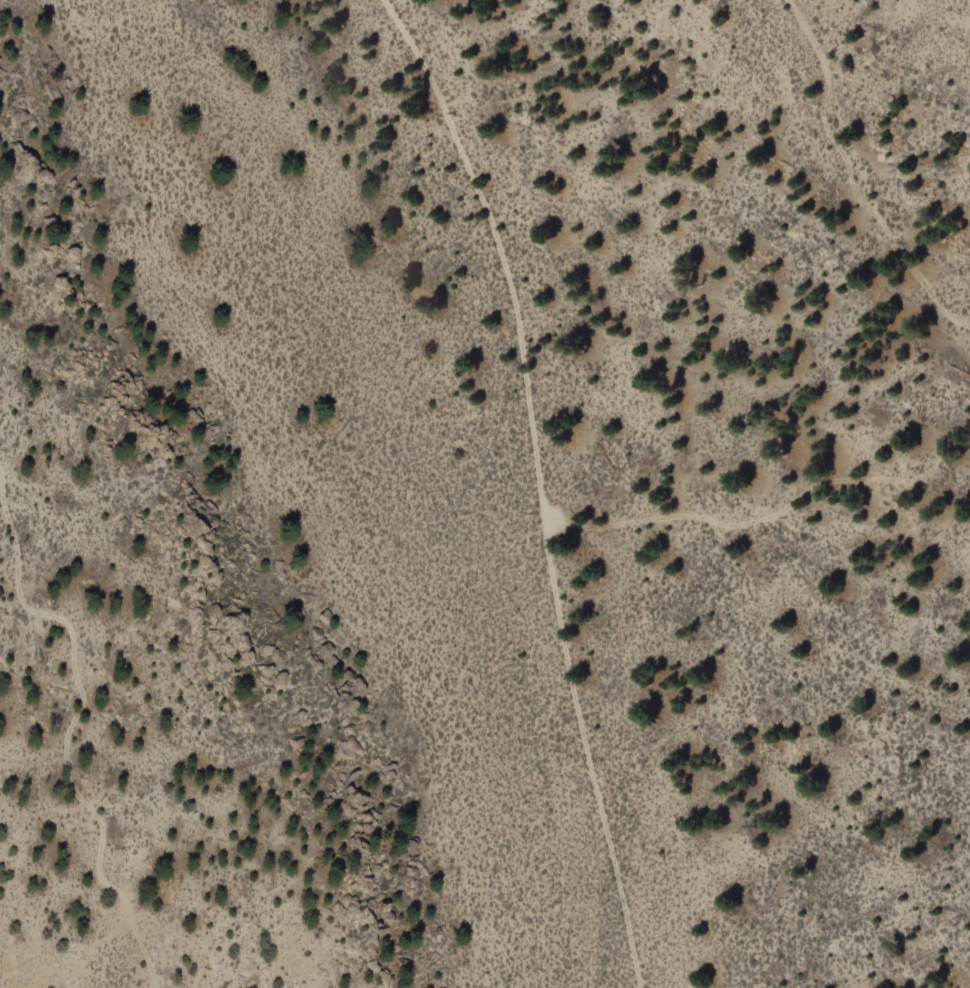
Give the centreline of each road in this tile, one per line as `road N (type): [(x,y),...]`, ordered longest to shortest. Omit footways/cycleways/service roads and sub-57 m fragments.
road 1 (track): [(391,0),(460,130),(517,277),(572,642),(648,987)]
road 2 (track): [(969,343),(939,317),(875,233),(829,143),(821,84),(779,0)]

